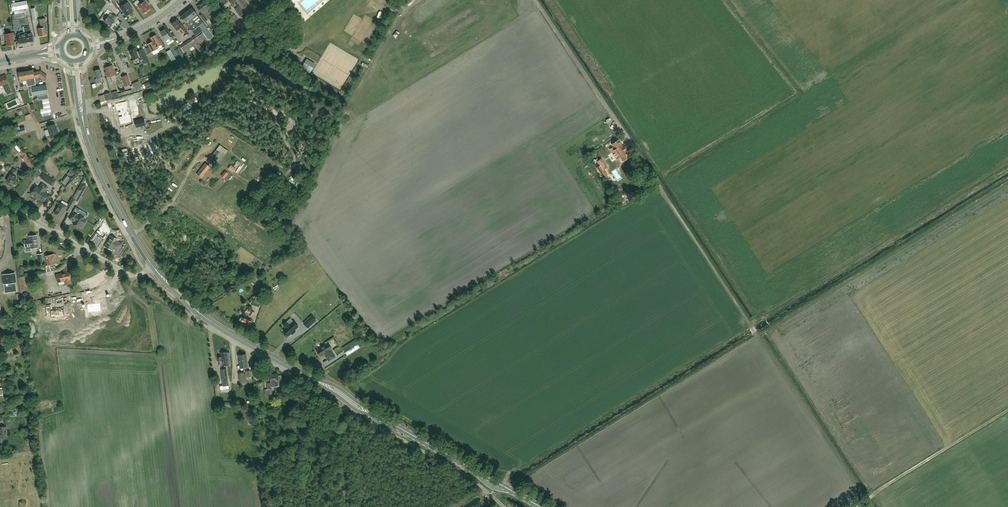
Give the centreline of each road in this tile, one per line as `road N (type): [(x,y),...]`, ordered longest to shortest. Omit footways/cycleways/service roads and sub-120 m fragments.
road 1 (track): [(506,489),(756,335),(535,0)]
road 2 (primary): [(539,506),(202,315),(153,267)]
road 3 (residential): [(153,267),(130,275),(0,200)]
road 4 (track): [(1007,409),(861,504)]
road 5 (primary): [(153,267),(84,126)]

